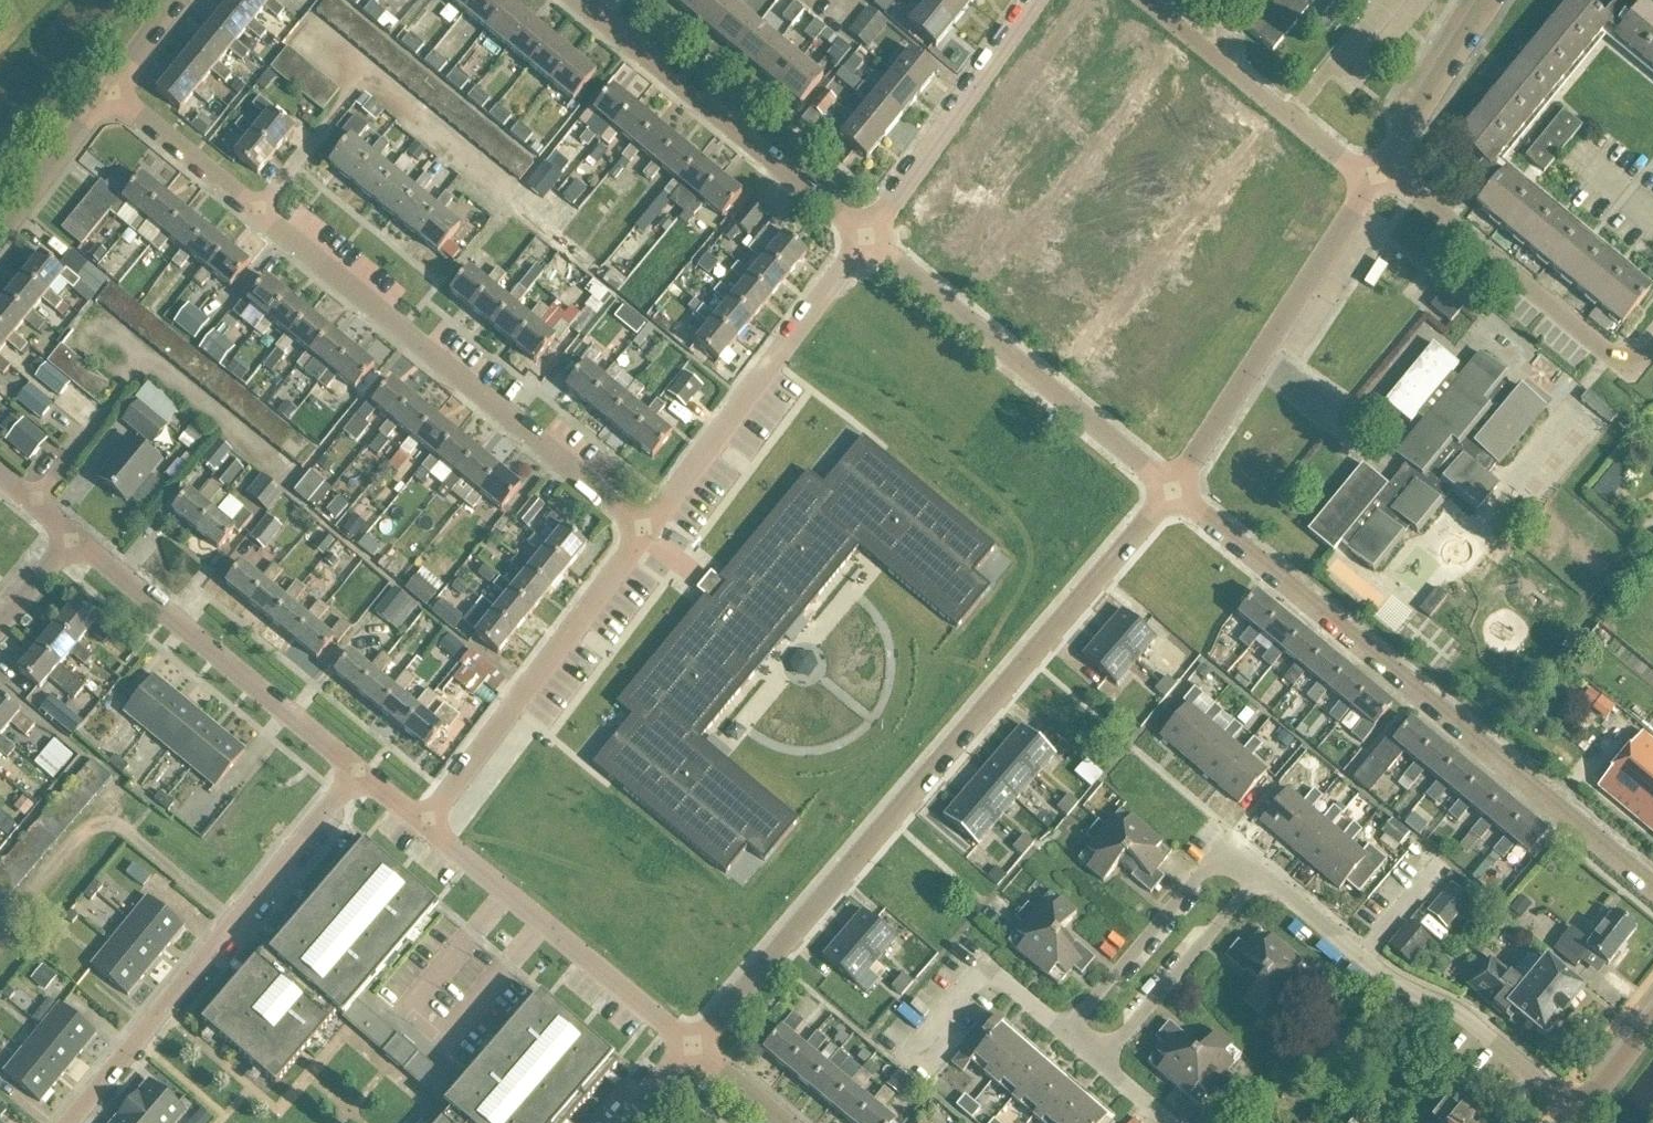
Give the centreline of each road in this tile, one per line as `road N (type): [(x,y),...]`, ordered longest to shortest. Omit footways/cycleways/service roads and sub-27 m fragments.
road 1 (residential): [(692,1046),(1176,494)]
road 2 (residential): [(643,537),(107,94)]
road 3 (residential): [(1652,891),(1176,494)]
road 4 (unclassified): [(71,1122),(355,775)]
road 5 (residential): [(1176,494),(870,237)]
road 6 (residential): [(870,237),(575,0)]
road 7 (residential): [(643,537),(870,237)]
road 8 (residential): [(1176,494),(1375,180)]
road 9 (unclassified): [(355,775),(72,542)]
road 10 (residential): [(424,826),(643,537)]
road 11 (residential): [(1375,180),(1414,194),(1611,362),(1633,366),(1652,351)]
road 12 (unclassified): [(692,1046),(424,826)]
road 13 (residential): [(1139,0),(1346,167),(1375,180)]
road 14 (residential): [(870,237),(1035,0)]
road 15 (residential): [(1258,877),(1222,857),(1066,1033)]
road 16 (residential): [(1580,1114),(1452,1011),(1387,984),(1360,961)]
road 17 (residential): [(1103,1065),(1258,877)]
road 18 (residential): [(1066,1033),(985,974),(904,1067)]
road 19 (residential): [(1375,180),(1493,0)]
road 20 (unclassified): [(0,237),(107,94)]
road 21 (track): [(235,922),(95,814)]
road 22 (track): [(0,922),(113,792)]
road 23 (residential): [(1360,961),(1258,877)]
road 24 (residential): [(1360,961),(1443,860)]
road 25 (unclassified): [(787,1122),(692,1046)]

